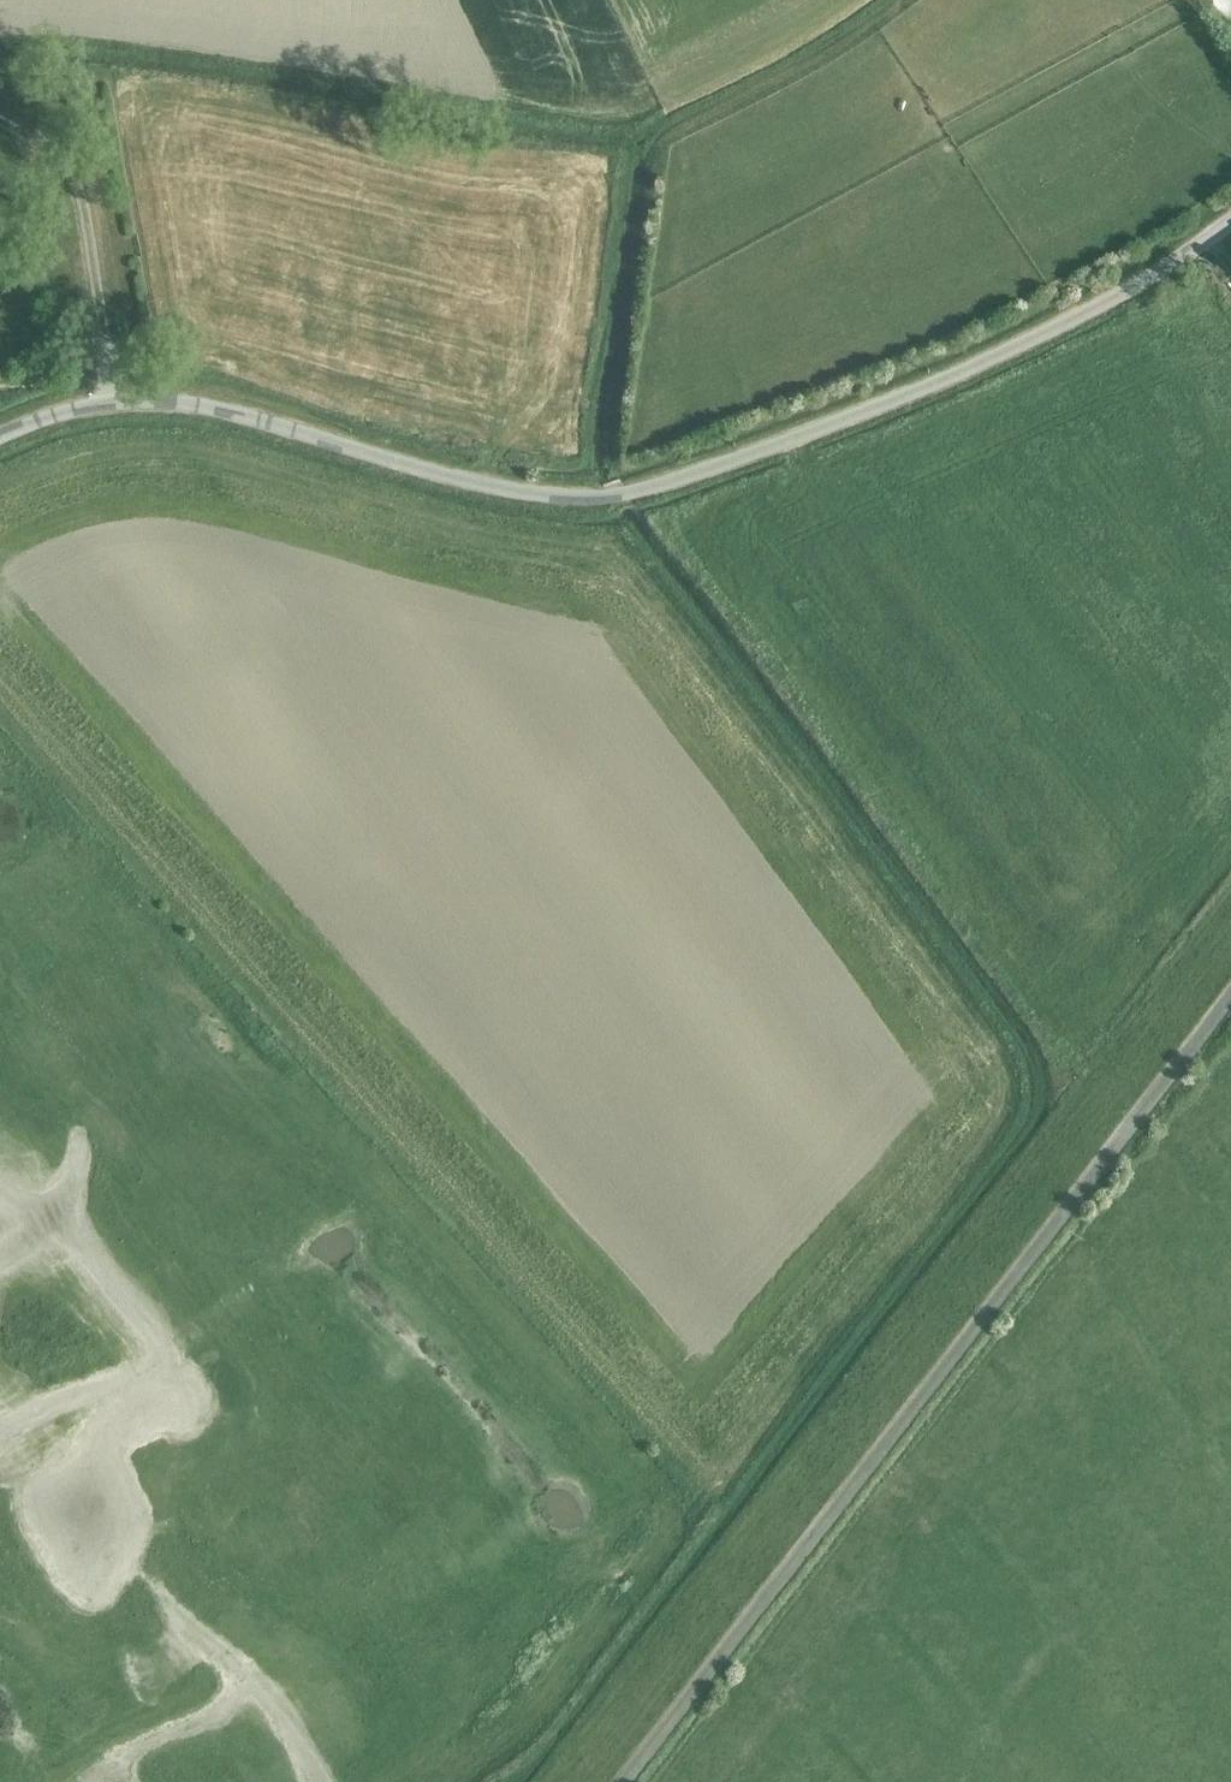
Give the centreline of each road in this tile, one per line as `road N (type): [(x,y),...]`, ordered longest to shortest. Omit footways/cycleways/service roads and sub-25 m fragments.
road 1 (unclassified): [(1230,223),(1180,261),(989,359),(792,441),(601,498),(460,480),(213,406),(147,400),(67,408),(0,440)]
road 2 (unclassified): [(625,1781),(1230,999)]

